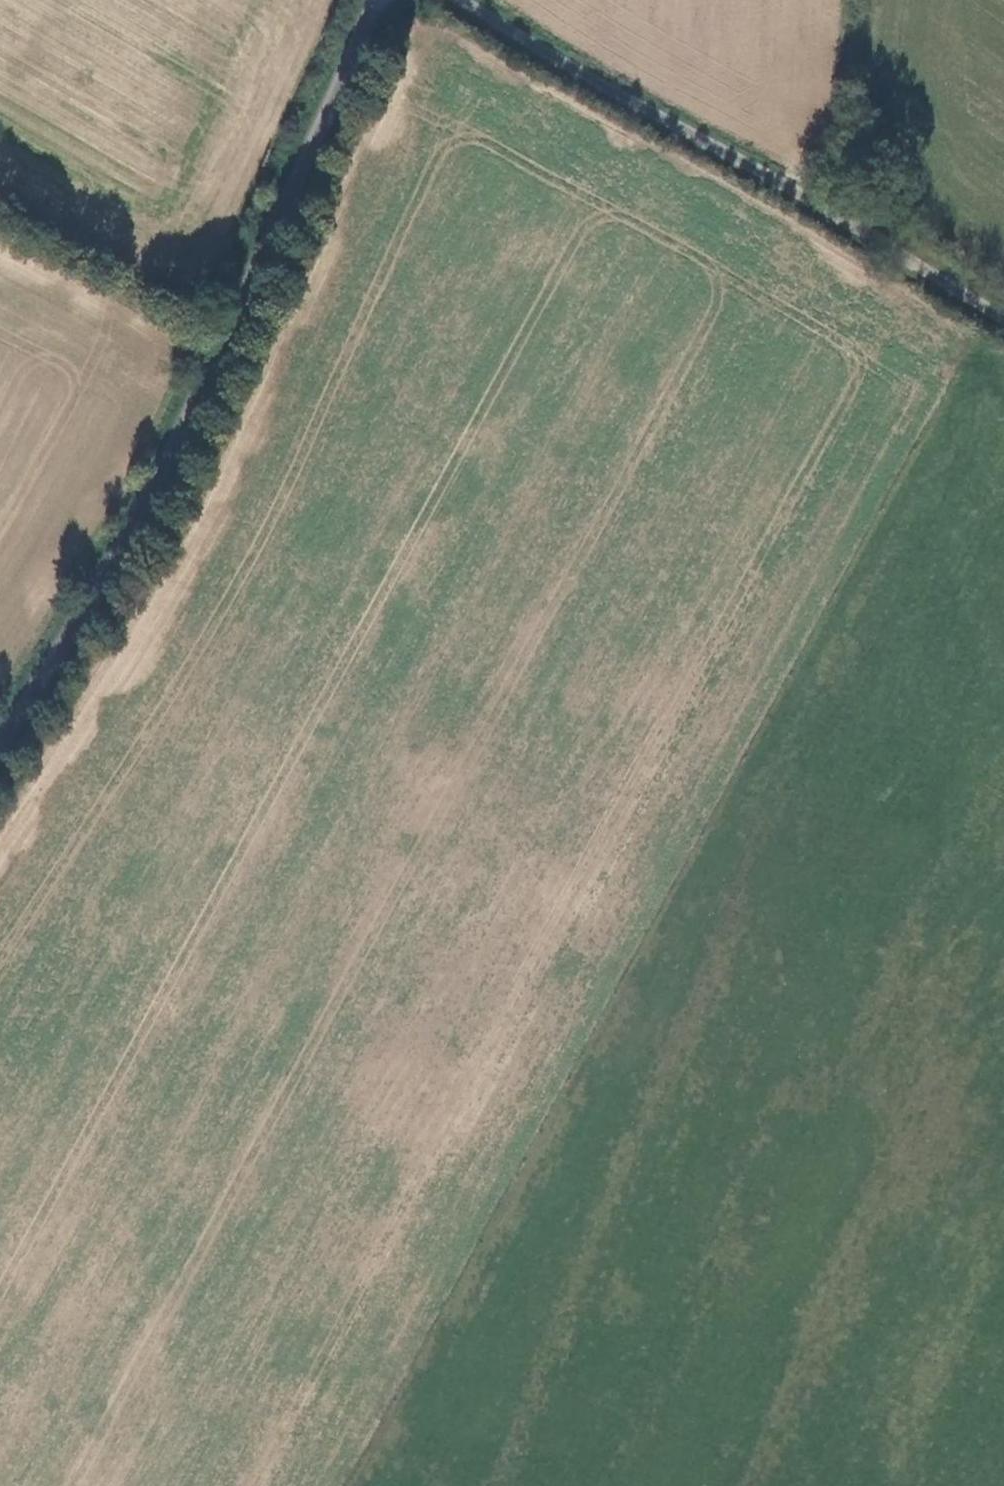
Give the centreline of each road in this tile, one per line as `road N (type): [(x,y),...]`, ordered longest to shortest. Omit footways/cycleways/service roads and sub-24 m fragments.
road 1 (unclassified): [(0,747),(186,431),(377,0)]
road 2 (unclassified): [(459,0),(1003,313)]

